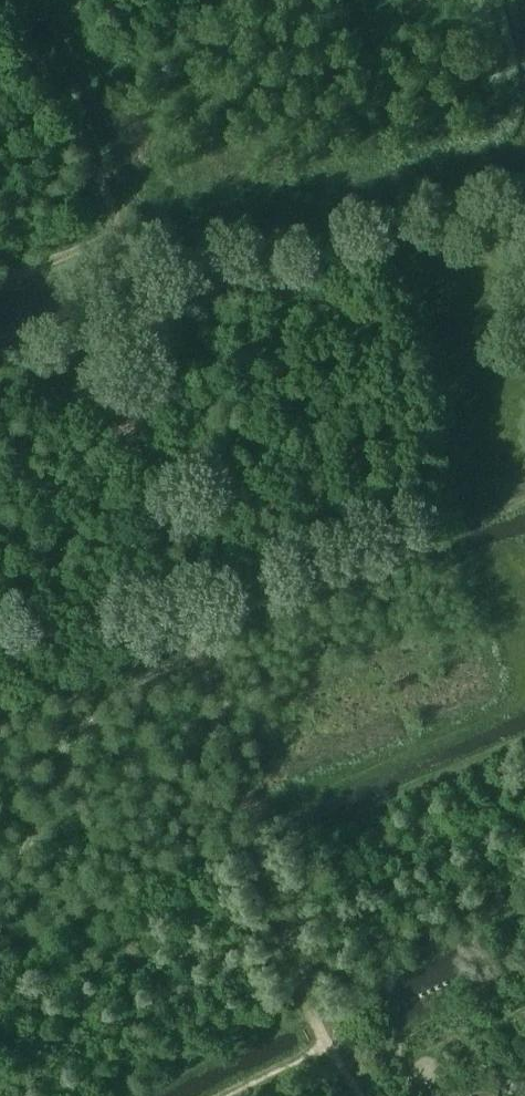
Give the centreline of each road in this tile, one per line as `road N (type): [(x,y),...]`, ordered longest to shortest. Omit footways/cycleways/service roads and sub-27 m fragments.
road 1 (track): [(360,1095),(322,1039),(201,661)]
road 2 (track): [(116,382),(141,302),(120,239),(2,0)]
road 3 (track): [(201,661),(116,382)]
road 4 (track): [(201,661),(466,562)]

